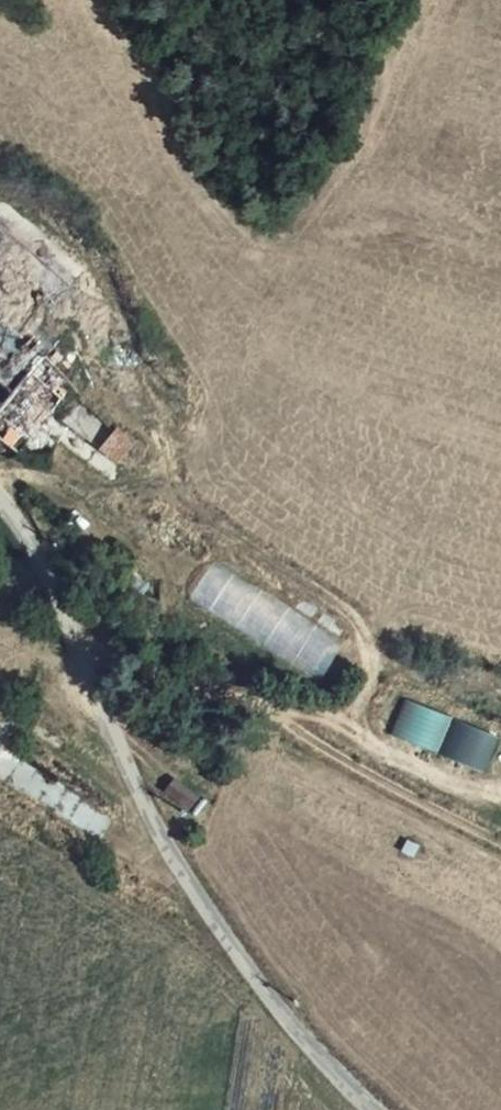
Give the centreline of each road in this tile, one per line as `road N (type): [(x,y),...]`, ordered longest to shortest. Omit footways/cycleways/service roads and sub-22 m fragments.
road 1 (track): [(280,717),(343,726),(363,719),(373,686),(370,642),(347,613),(190,510),(109,354),(73,262),(0,211)]
road 2 (unclassified): [(366,1109),(253,977),(133,781),(42,572),(0,514)]
road 3 (track): [(500,840),(386,783),(280,717),(108,660),(80,660)]

